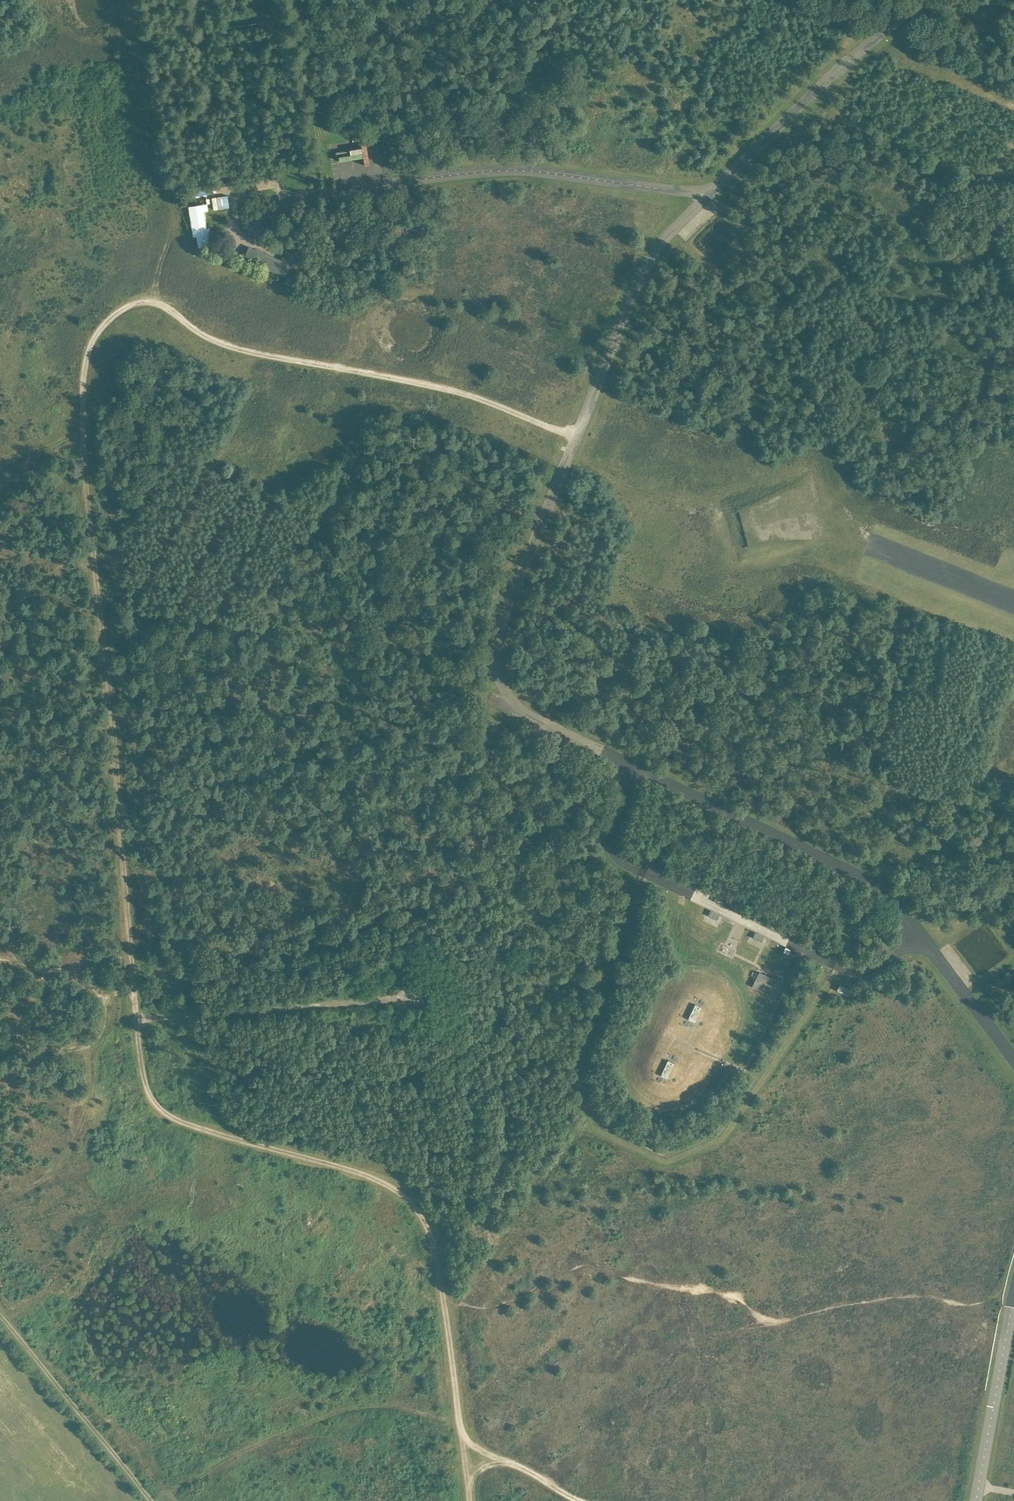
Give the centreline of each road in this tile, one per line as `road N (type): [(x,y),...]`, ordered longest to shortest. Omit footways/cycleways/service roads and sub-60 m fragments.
road 1 (track): [(576,439),(451,388),(228,344),(151,300),(124,306),(91,339),(84,361),(84,438),(133,979),(151,1101),(179,1122),(352,1171),(415,1208),(435,1248),(466,1440),(582,1500)]
road 2 (unclassified): [(619,760),(512,708),(497,671),(499,623),(655,243),(716,191)]
road 3 (unclassified): [(231,190),(239,244),(295,199),(488,173),(716,191)]
road 4 (unclassified): [(619,760),(628,787),(611,844),(621,862),(845,969),(878,965),(916,933)]
road 5 (unclassified): [(916,933),(880,889),(619,760)]
road 6 (unclassified): [(716,191),(927,0)]
road 7 (track): [(151,300),(176,217),(137,38)]
road 8 (track): [(0,1314),(153,1500)]
road 9 (unclassified): [(1013,1288),(977,1500)]
road 10 (unclassified): [(1013,1059),(916,933)]

